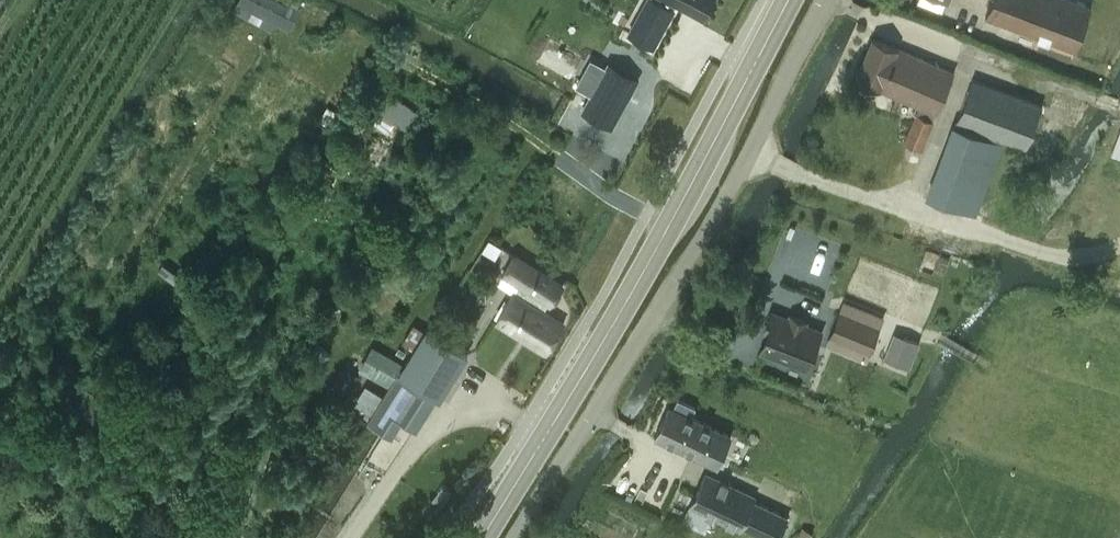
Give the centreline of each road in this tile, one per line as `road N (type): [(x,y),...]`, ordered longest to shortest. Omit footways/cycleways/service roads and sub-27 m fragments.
road 1 (unclassified): [(824,0),(676,280),(513,537)]
road 2 (tertiary): [(483,537),(616,322),(791,0)]
road 3 (track): [(1119,242),(1106,249),(1010,238),(750,152)]

